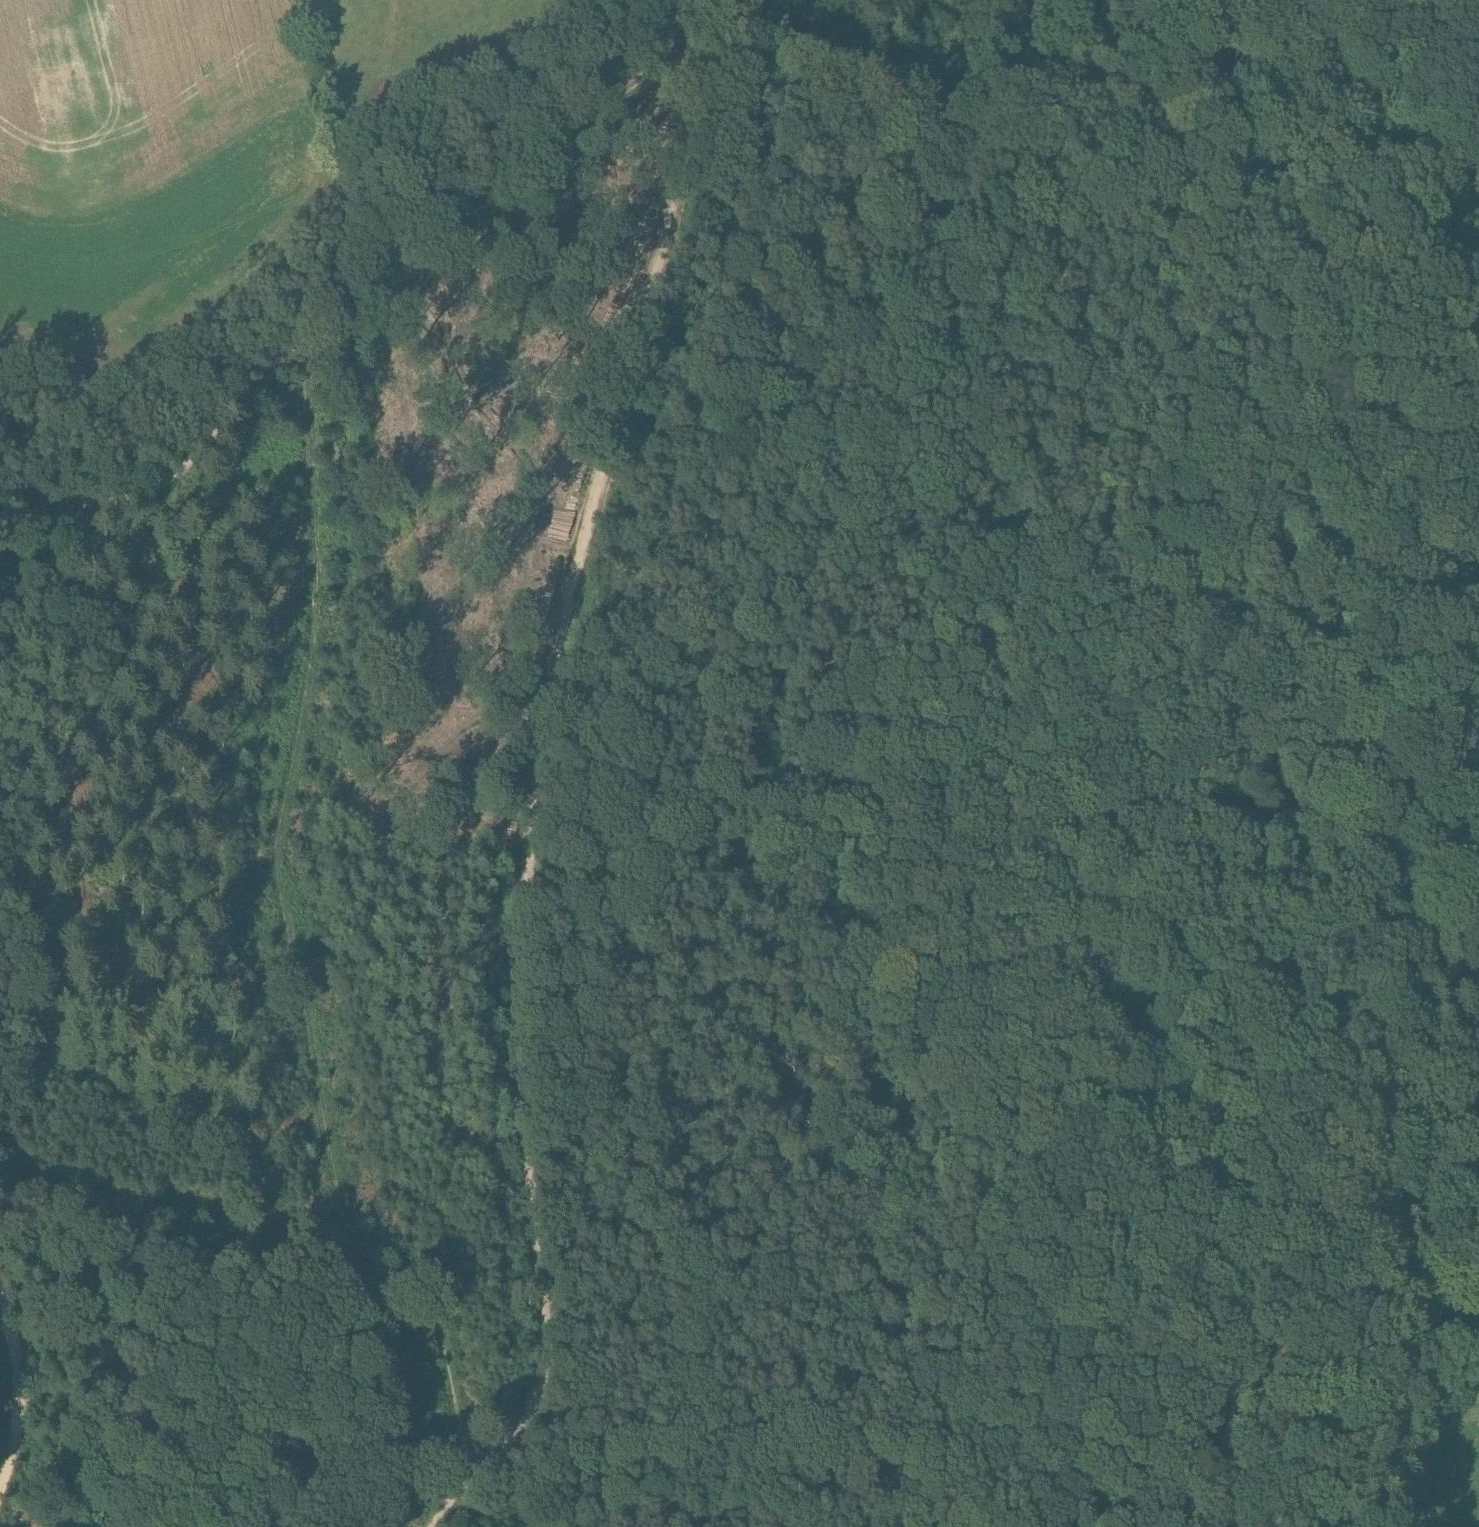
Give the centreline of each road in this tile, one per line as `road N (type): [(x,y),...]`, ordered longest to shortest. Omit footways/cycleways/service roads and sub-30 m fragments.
road 1 (track): [(464,1487),(538,1398),(547,1352),(522,1064),(535,787),(564,608),(687,155),(744,0)]
road 2 (track): [(0,1487),(22,1388),(0,1295)]

